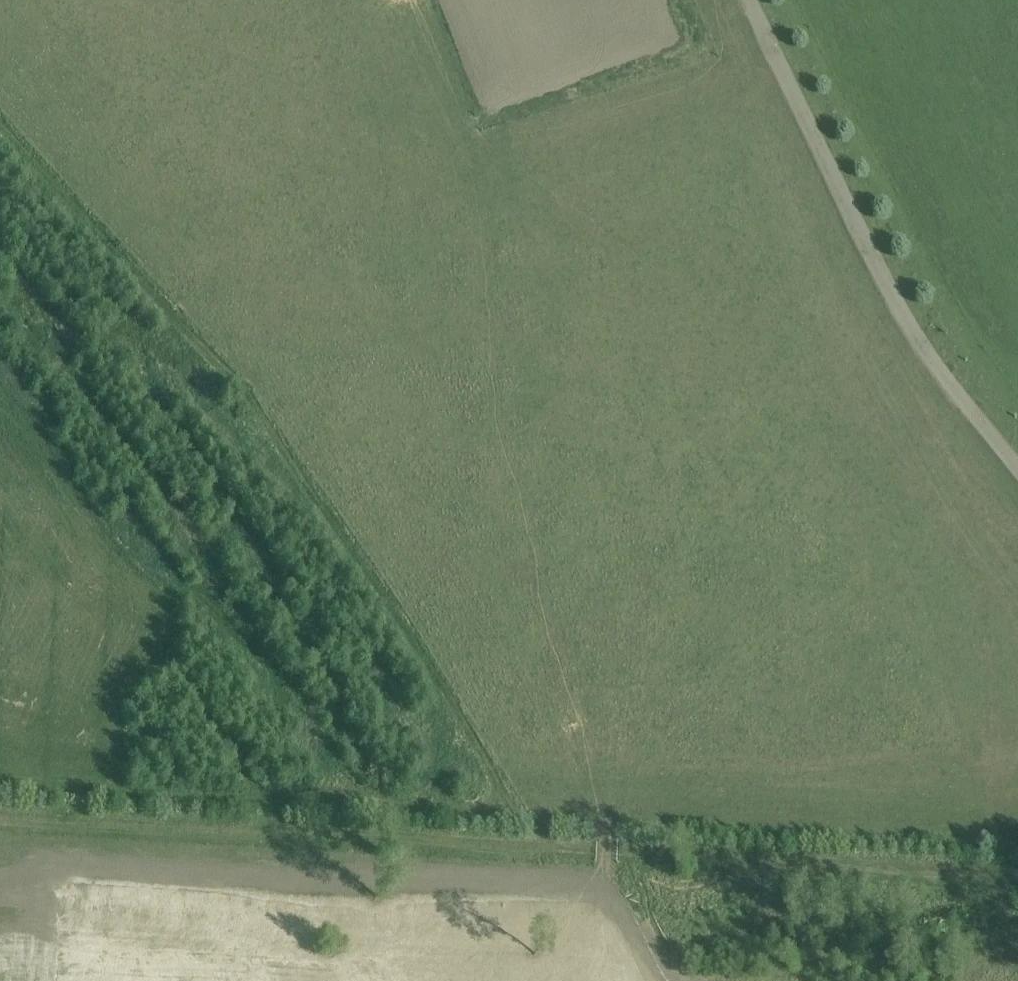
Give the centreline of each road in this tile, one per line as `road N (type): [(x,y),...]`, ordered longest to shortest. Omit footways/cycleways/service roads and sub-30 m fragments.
road 1 (unclassified): [(750,0),(917,336),(1017,468)]

